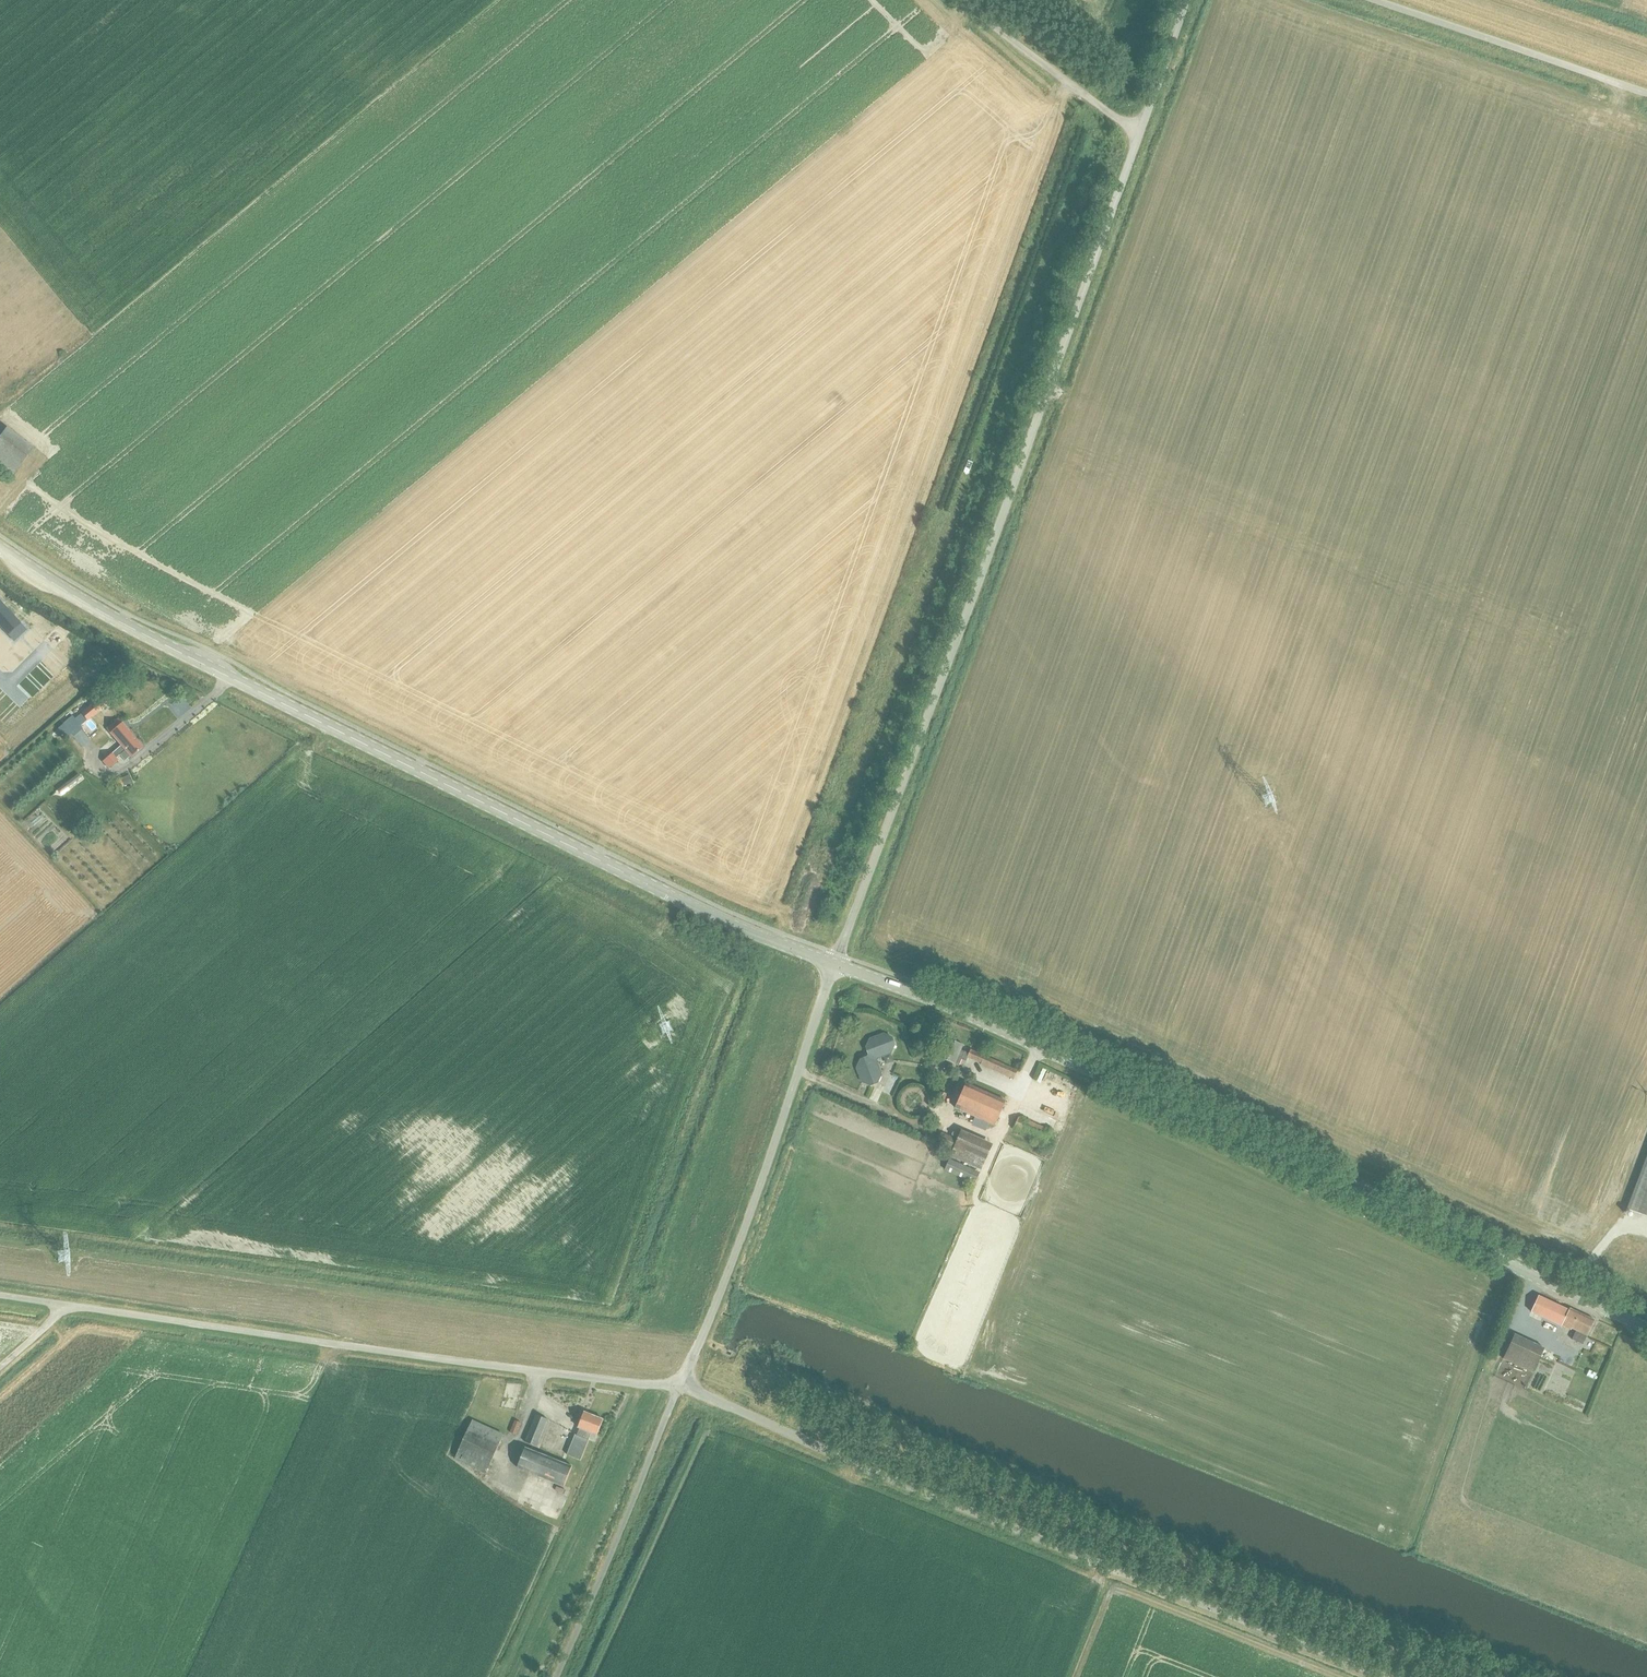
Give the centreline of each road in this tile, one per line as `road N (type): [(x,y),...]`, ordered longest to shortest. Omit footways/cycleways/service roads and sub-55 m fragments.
road 1 (unclassified): [(834,963),(1184,0)]
road 2 (secondary): [(834,963),(746,931),(165,648),(0,549)]
road 3 (secondary): [(1646,1330),(834,963)]
road 4 (unclassified): [(1375,1676),(682,1388)]
road 5 (unclassified): [(682,1388),(57,1304)]
road 6 (unclassified): [(682,1388),(834,963)]
road 7 (track): [(643,1384),(509,1676)]
road 8 (unclassified): [(557,1676),(682,1388)]
road 9 (unclassified): [(1372,0),(1646,97)]
road 10 (track): [(963,0),(1143,126)]

